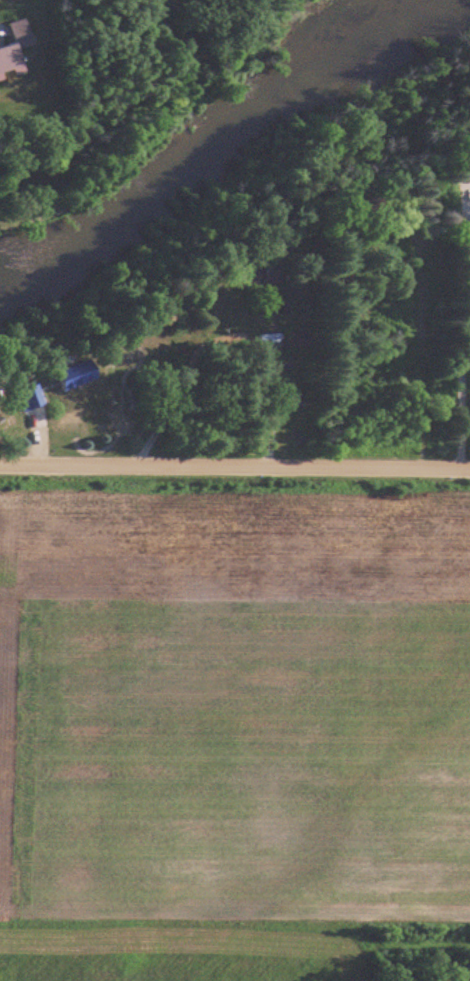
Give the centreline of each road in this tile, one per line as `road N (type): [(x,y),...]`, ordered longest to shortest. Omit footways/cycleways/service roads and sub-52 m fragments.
road 1 (residential): [(469,468),(0,465)]

